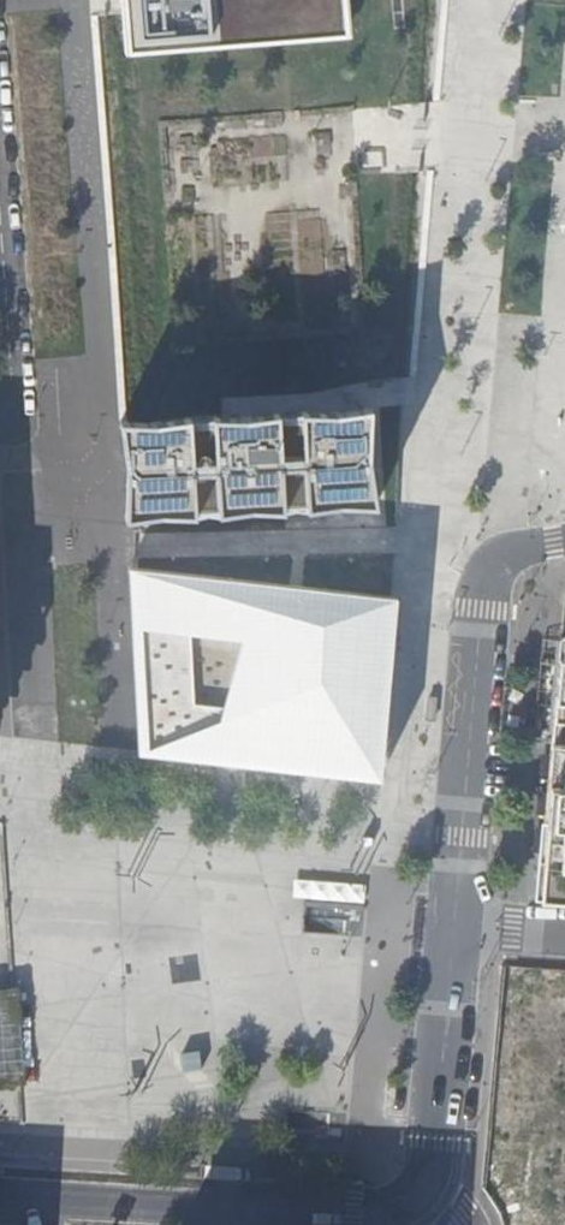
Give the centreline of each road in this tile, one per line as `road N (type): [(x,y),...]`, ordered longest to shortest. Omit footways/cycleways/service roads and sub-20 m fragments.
road 1 (residential): [(43,1203),(356,1219),(409,1204),(431,1182),(455,929)]
road 2 (residential): [(455,929),(490,578)]
road 3 (residential): [(0,209),(14,424)]

